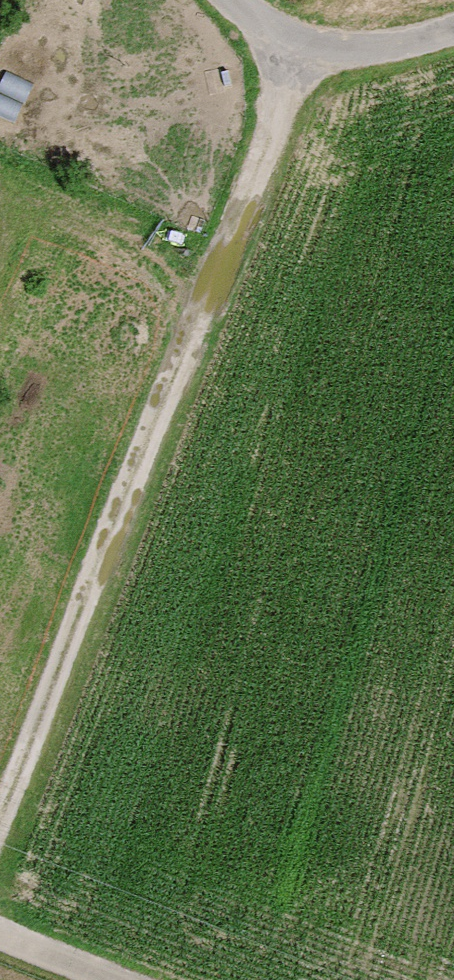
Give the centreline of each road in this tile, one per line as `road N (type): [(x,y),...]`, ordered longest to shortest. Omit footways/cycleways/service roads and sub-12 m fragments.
road 1 (track): [(280,59),(272,131),(0,814)]
road 2 (track): [(235,0),(280,59),(453,31)]
road 3 (track): [(120,979),(0,933)]

